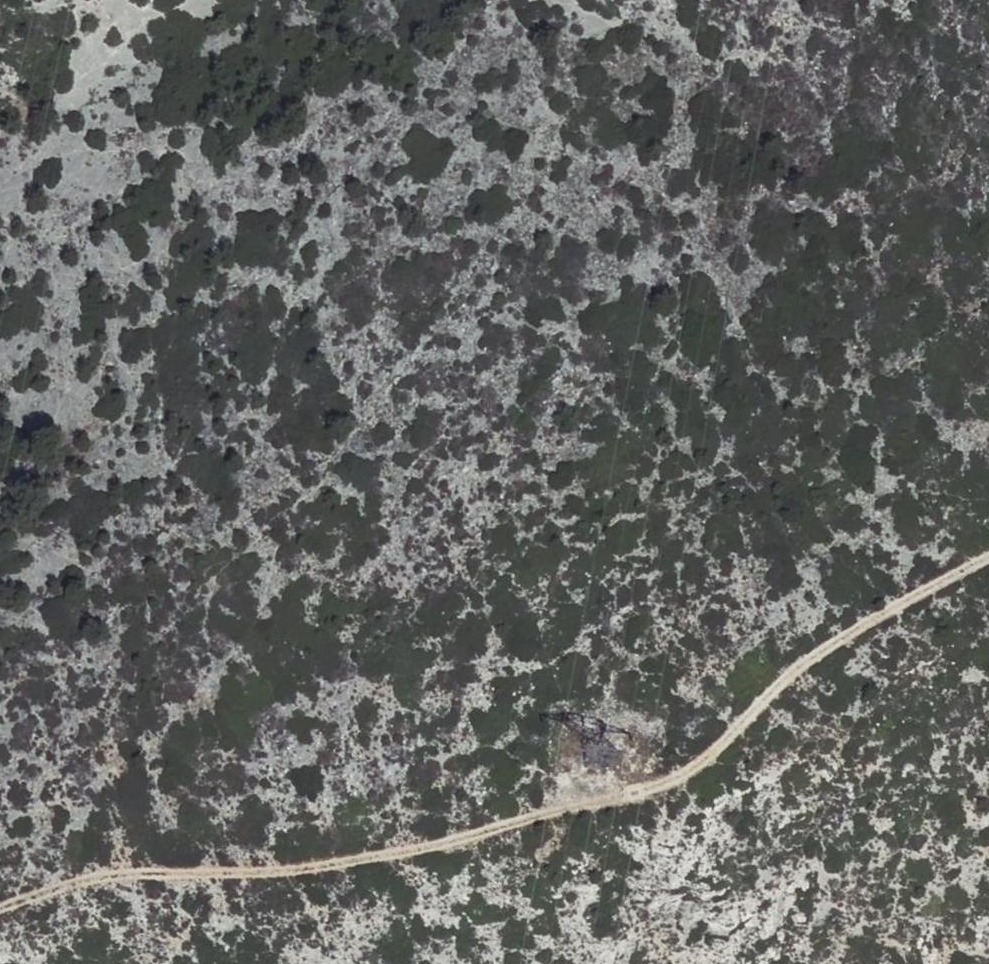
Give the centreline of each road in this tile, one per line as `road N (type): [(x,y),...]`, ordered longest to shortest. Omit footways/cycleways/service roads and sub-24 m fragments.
road 1 (track): [(0,912),(107,874),(288,872),(648,792),(706,759),(803,662),(988,558)]

